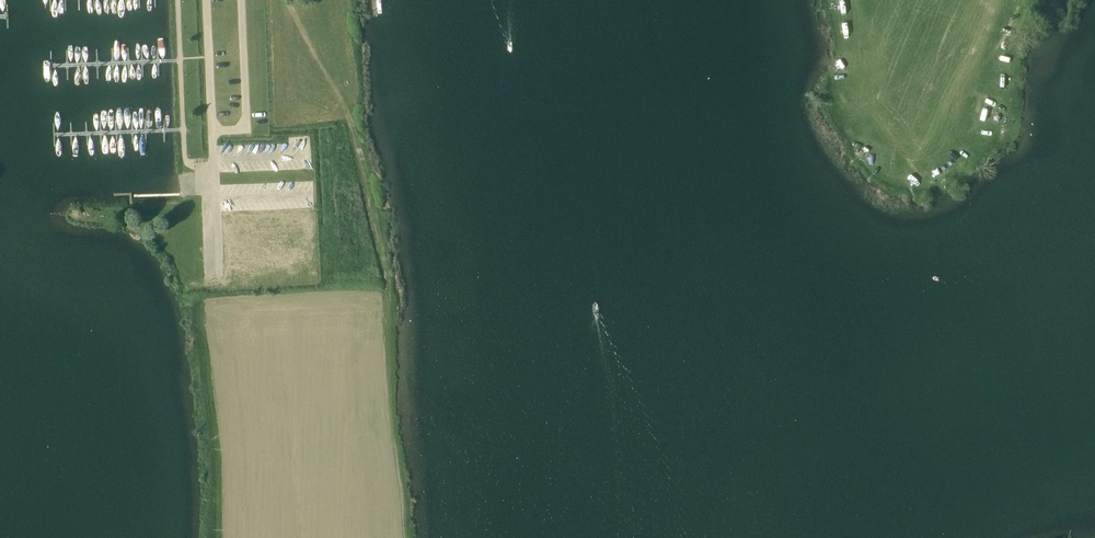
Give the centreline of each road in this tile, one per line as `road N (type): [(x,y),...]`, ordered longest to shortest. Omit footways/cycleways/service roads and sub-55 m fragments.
road 1 (track): [(380,290),(348,139),(287,0)]

